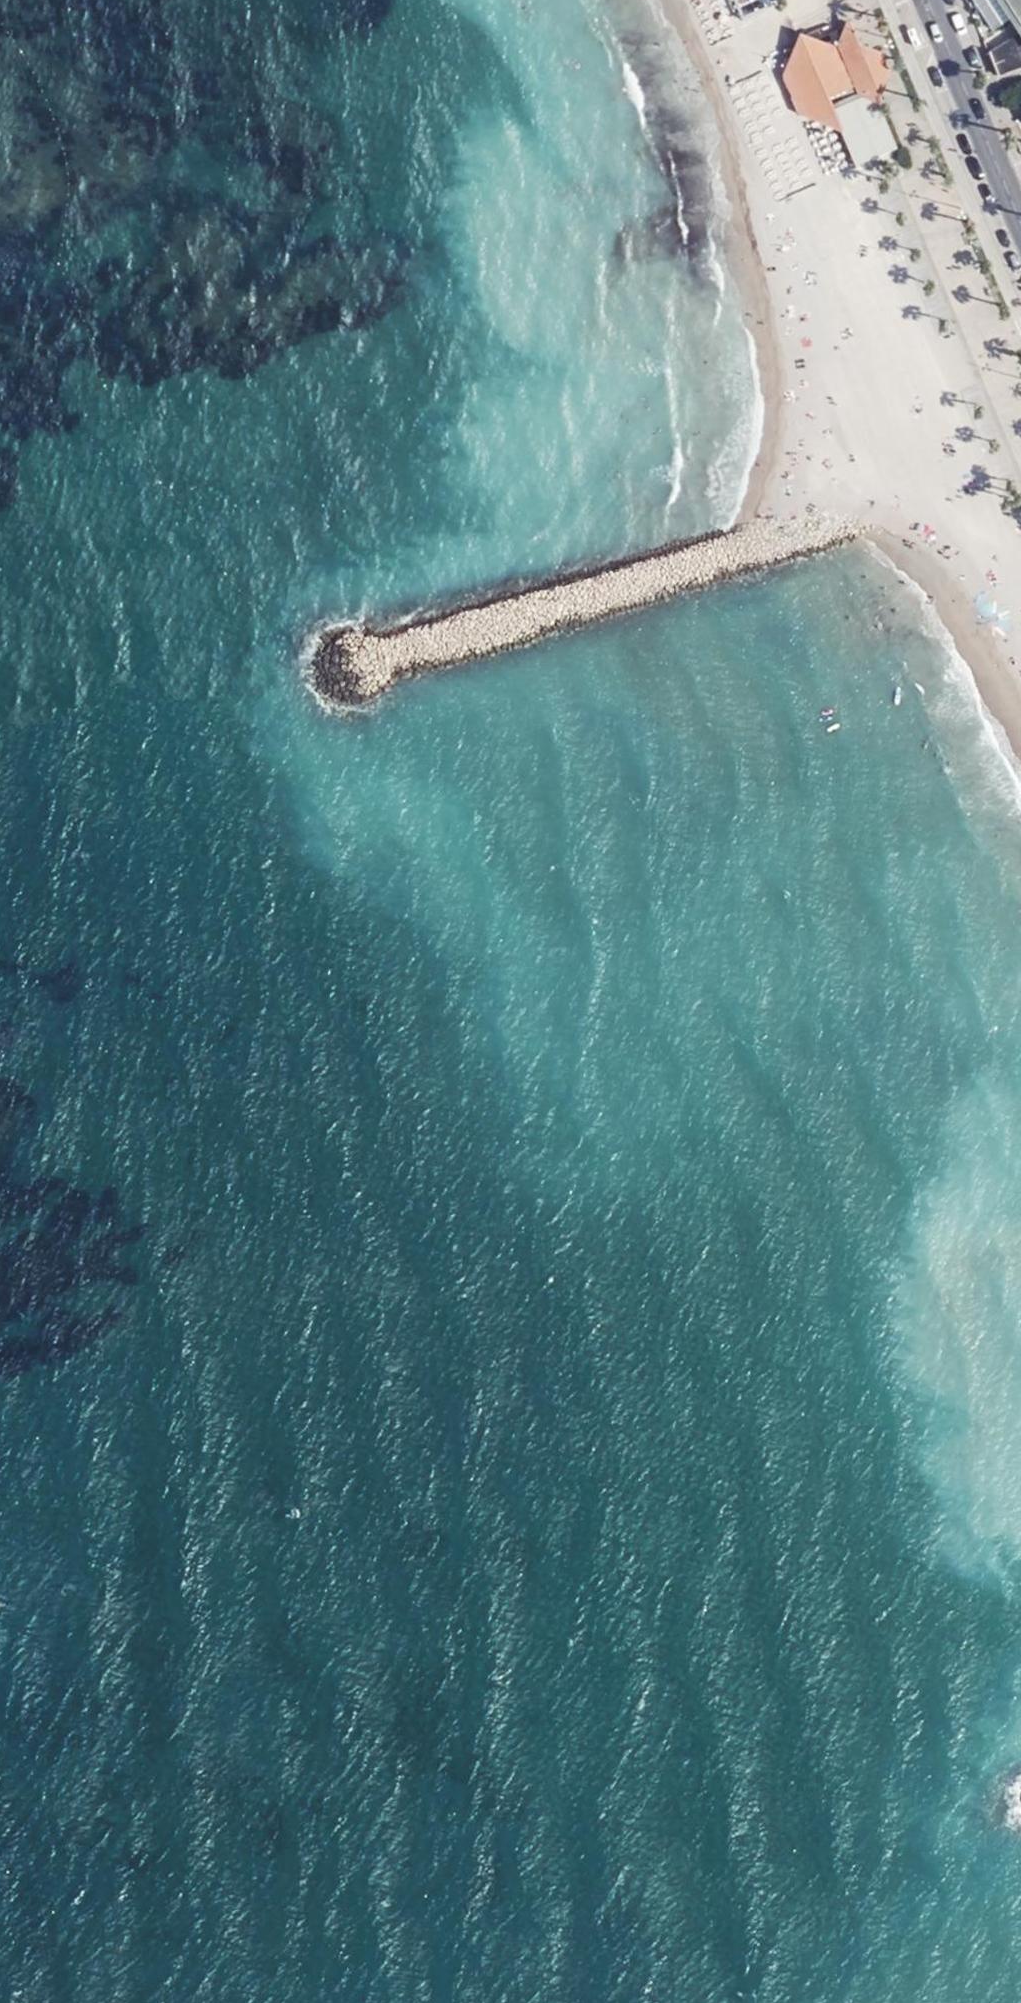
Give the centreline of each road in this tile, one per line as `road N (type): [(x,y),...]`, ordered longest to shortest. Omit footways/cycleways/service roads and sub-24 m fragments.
road 1 (primary): [(929,0),(1020,219)]

